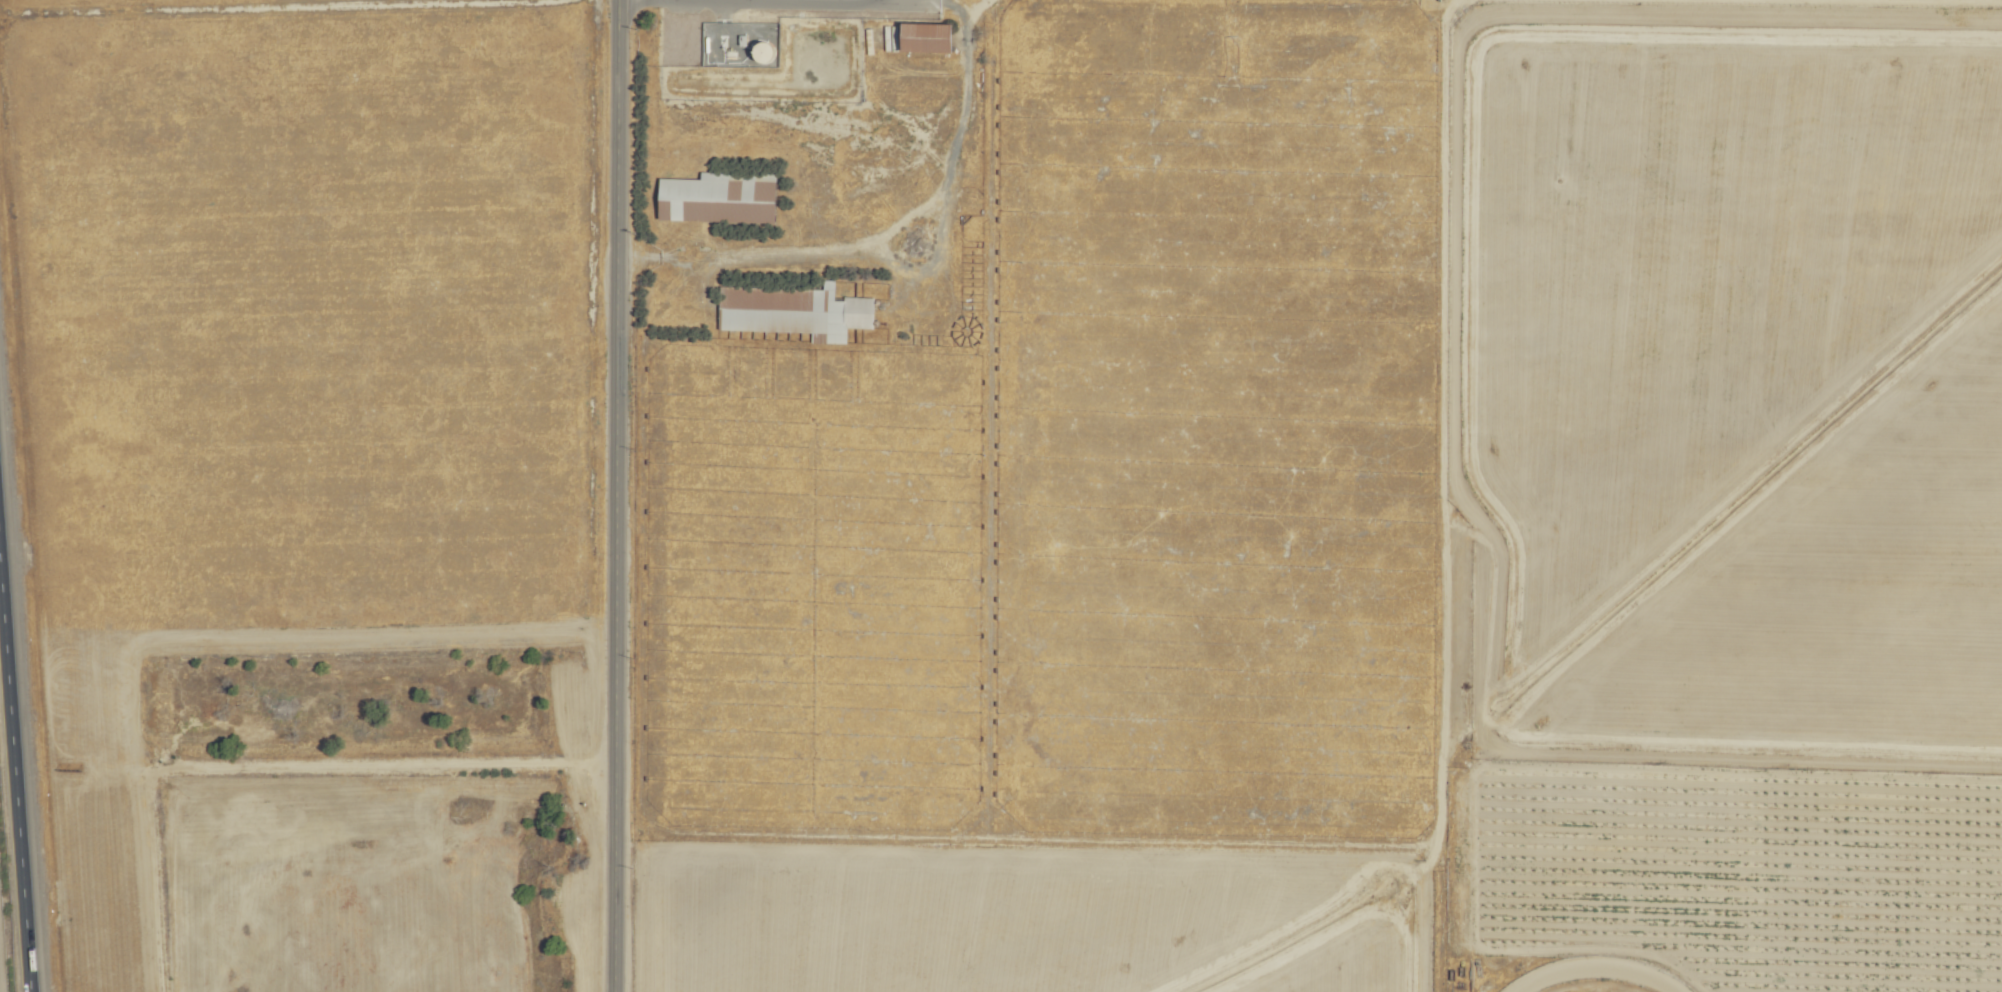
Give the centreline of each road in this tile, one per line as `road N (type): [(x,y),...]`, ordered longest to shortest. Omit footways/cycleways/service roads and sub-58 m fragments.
road 1 (secondary): [(617,0),(612,991)]
road 2 (motorway): [(30,991),(0,576)]

